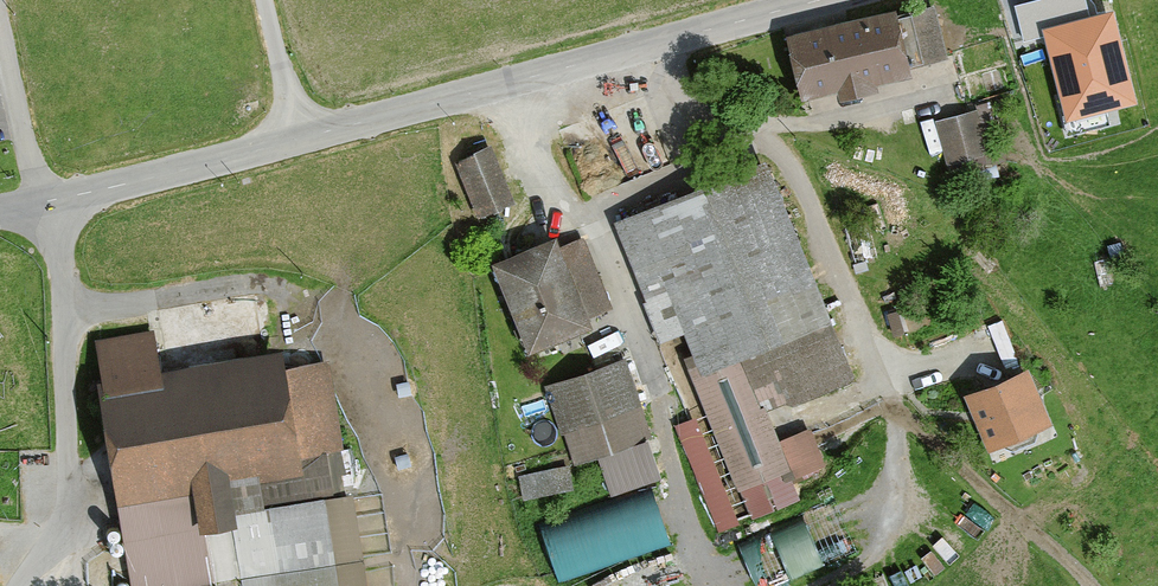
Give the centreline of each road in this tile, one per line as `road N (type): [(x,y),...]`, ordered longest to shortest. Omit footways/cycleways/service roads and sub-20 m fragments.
road 1 (tertiary): [(0,210),(297,141),(820,0)]
road 2 (track): [(1,0),(52,201),(83,443),(0,581)]
road 3 (track): [(263,0),(297,141)]

